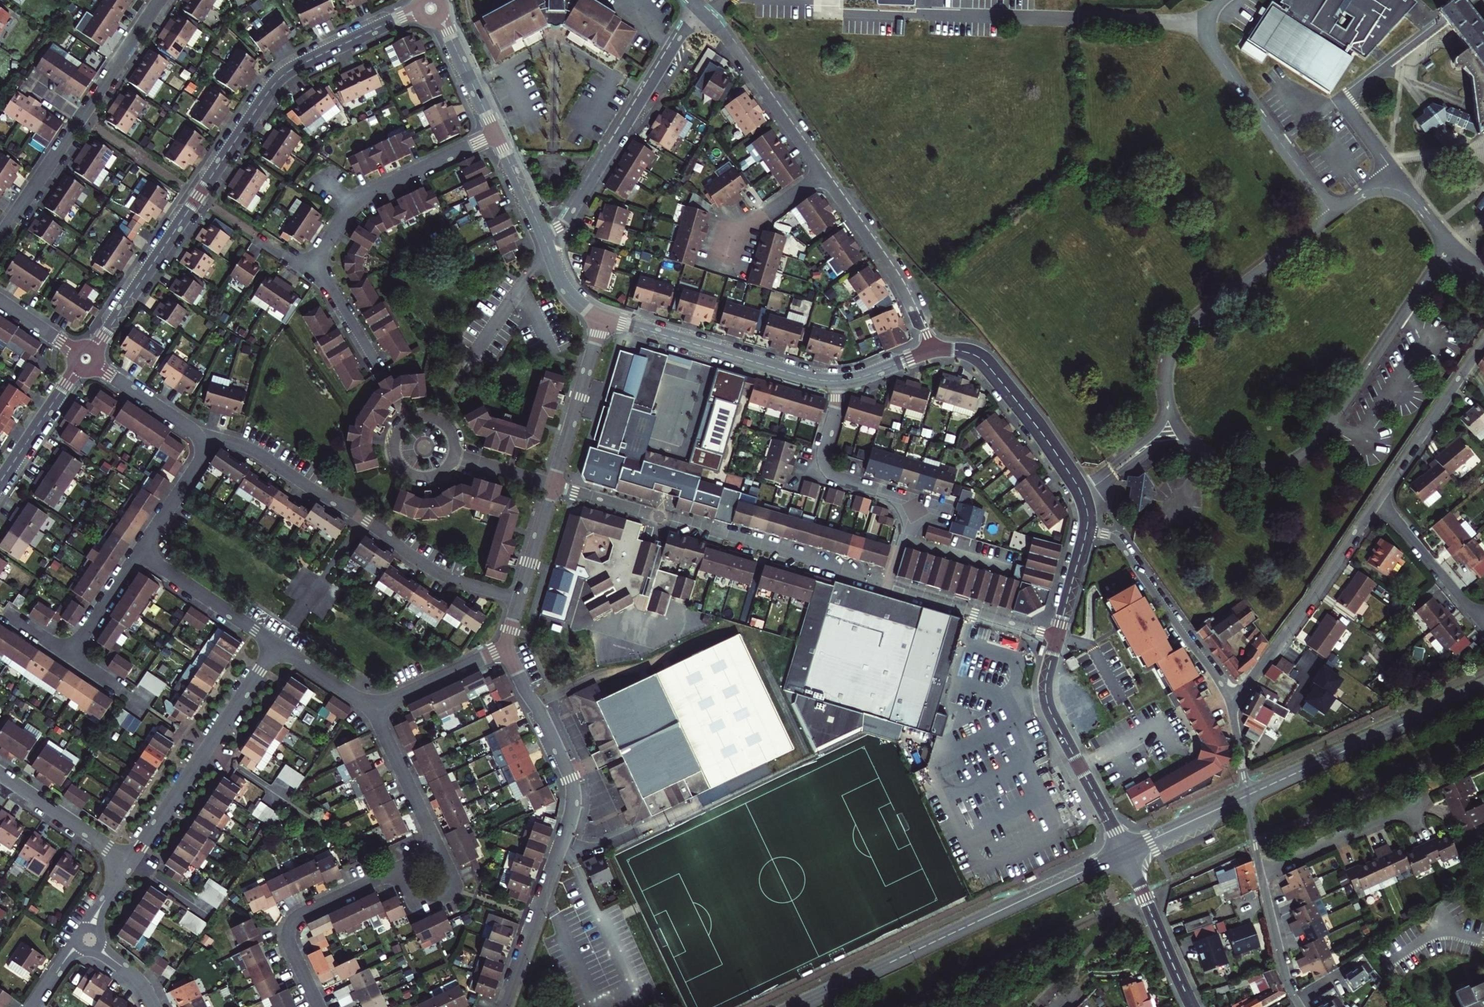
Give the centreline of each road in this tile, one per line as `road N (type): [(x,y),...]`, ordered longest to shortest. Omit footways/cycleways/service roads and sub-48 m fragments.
road 1 (residential): [(419,10),(279,79),(95,348)]
road 2 (residential): [(503,1006),(574,795),(506,648)]
road 3 (tertiary): [(1125,851),(794,1006)]
road 4 (residential): [(520,597),(439,573),(362,513),(255,451),(199,438)]
road 5 (residential): [(553,486),(887,585)]
road 6 (residential): [(543,235),(565,223),(698,7)]
road 7 (tertiary): [(1483,687),(1247,795)]
road 8 (residential): [(1233,712),(1377,501)]
road 9 (residential): [(1087,529),(1075,481),(988,366),(965,351),(931,350)]
road 10 (residential): [(842,380),(601,317)]
road 11 (residential): [(1233,712),(1221,683),(1120,543),(1087,529)]
road 12 (residential): [(1125,851),(1047,700),(1057,637)]
road 13 (residential): [(698,7),(823,175)]
road 14 (residential): [(398,869),(290,926),(292,948),(319,1006)]
road 15 (residential): [(823,175),(900,287),(931,350)]
road 16 (residential): [(1377,501),(1483,342)]
road 17 (residential): [(906,513),(893,496),(827,471),(824,444),(842,380)]
road 18 (residential): [(887,585),(1057,637)]
road 19 (residential): [(553,486),(601,317)]
road 20 (residential): [(1193,1006),(1125,851)]
road 21 (residential): [(139,553),(277,645)]
road 22 (residential): [(1262,874),(1413,809)]
road 23 (residential): [(1483,623),(1377,501)]
road 24 (residential): [(496,133),(352,204)]
road 25 (residential): [(373,708),(438,850)]
road 26 (residential): [(373,708),(506,648)]
road 27 (residential): [(80,117),(0,237)]
road 28 (residential): [(453,456),(442,422),(406,423),(395,441),(397,461),(422,477)]
road 29 (residential): [(12,783),(130,861)]
road 30 (residential): [(159,0),(80,117)]
road 31 (residential): [(130,861),(209,745)]
road 32 (residential): [(1262,874),(1280,958),(1300,1006)]
road 33 (residential): [(76,370),(0,482)]
road 34 (tertiary): [(1247,795),(1125,851)]
road 35 (residential): [(199,438),(197,464),(139,553)]
road 36 (residential): [(496,133),(441,16)]
road 37 (residential): [(823,175),(726,253)]
road 38 (residential): [(99,368),(199,438)]
road 39 (residential): [(71,654),(139,553)]
road 40 (residential): [(209,745),(277,645)]

